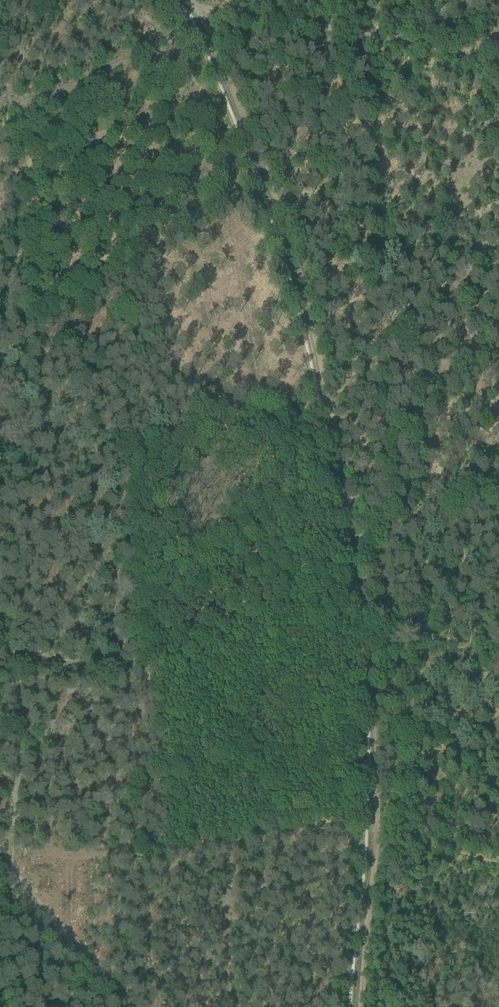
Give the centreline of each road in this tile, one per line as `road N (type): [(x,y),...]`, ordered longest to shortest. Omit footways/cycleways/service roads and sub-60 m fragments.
road 1 (track): [(361,1006),(381,782),(361,545),(285,227),(209,28)]
road 2 (track): [(9,660),(129,668),(176,651),(351,549)]
road 3 (track): [(369,836),(159,860),(8,858)]
road 4 (track): [(0,115),(60,102),(209,28)]
road 5 (track): [(5,865),(17,810),(9,660)]
road 6 (track): [(384,45),(232,18)]
road 7 (track): [(27,892),(130,1006)]

